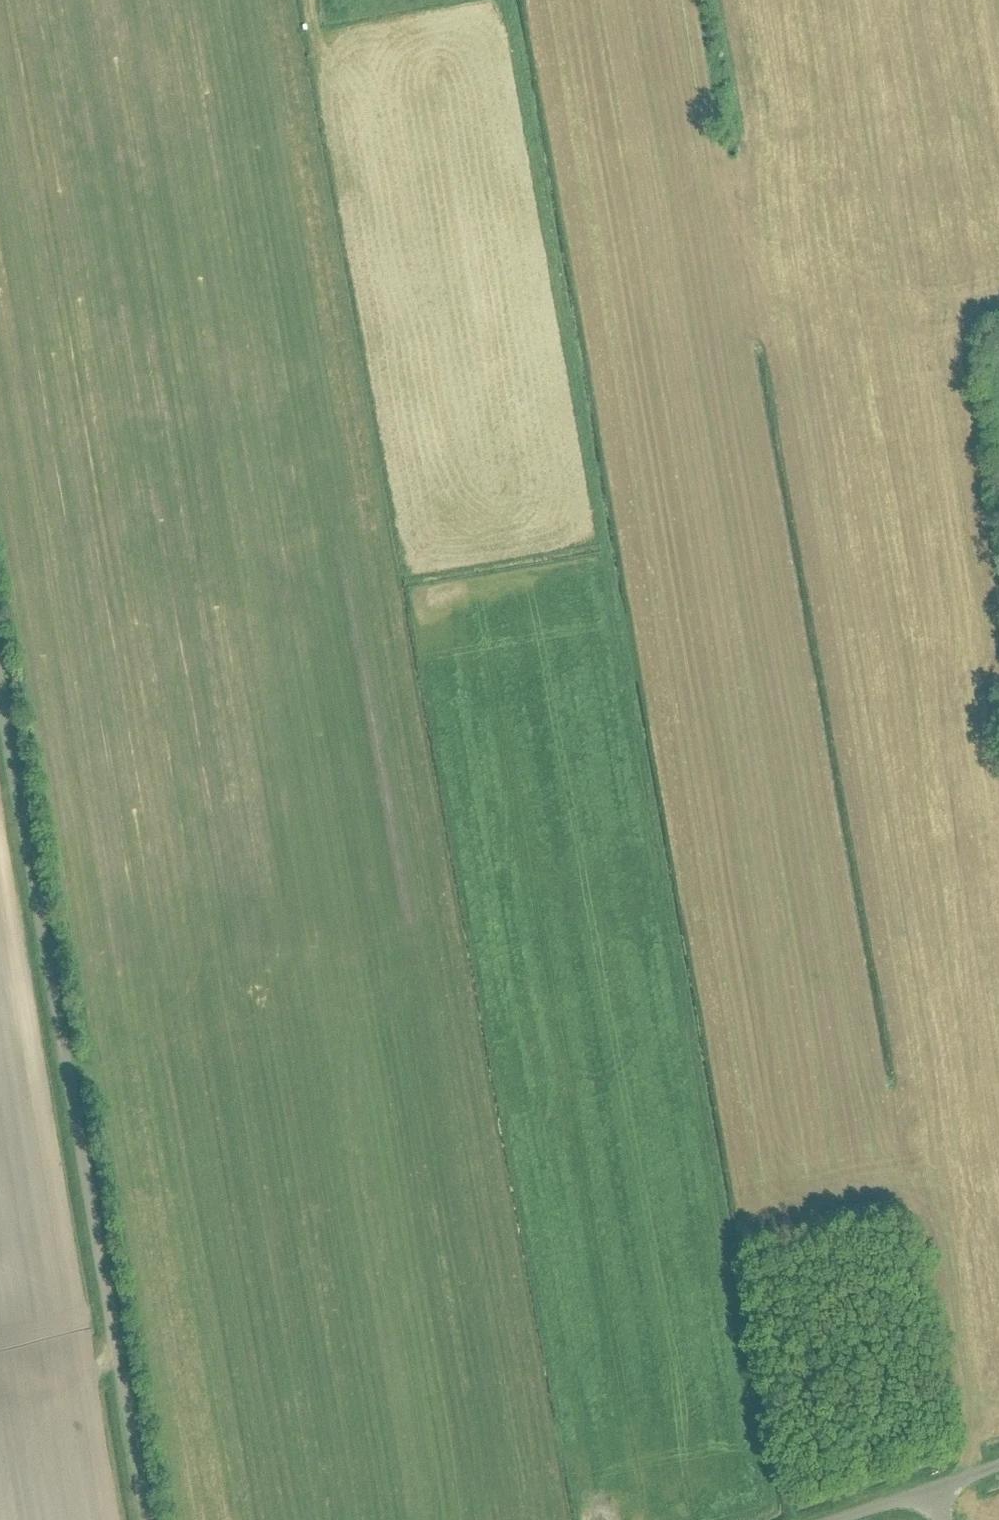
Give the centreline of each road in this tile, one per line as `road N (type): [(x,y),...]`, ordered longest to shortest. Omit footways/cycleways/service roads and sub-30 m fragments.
road 1 (unclassified): [(146,1519),(0,695)]

